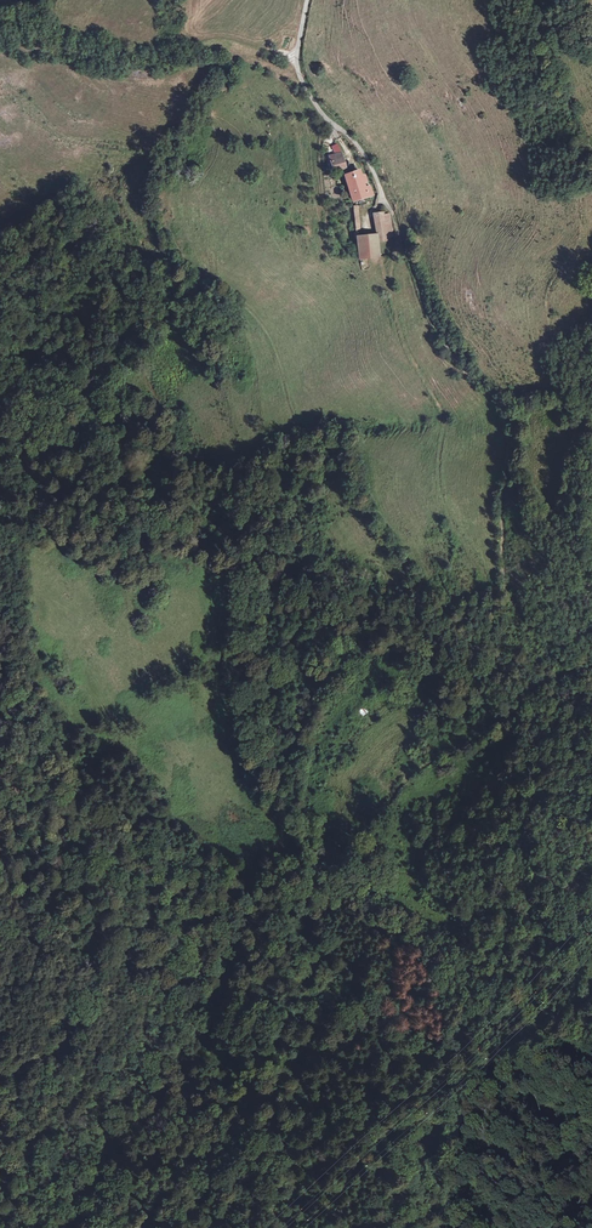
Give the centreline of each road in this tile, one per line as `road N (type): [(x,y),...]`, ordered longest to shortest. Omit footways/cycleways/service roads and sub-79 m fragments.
road 1 (track): [(518,473),(510,421),(456,368),(420,304),(384,197)]
road 2 (unclassified): [(384,197),(368,160),(302,80),(309,0)]

